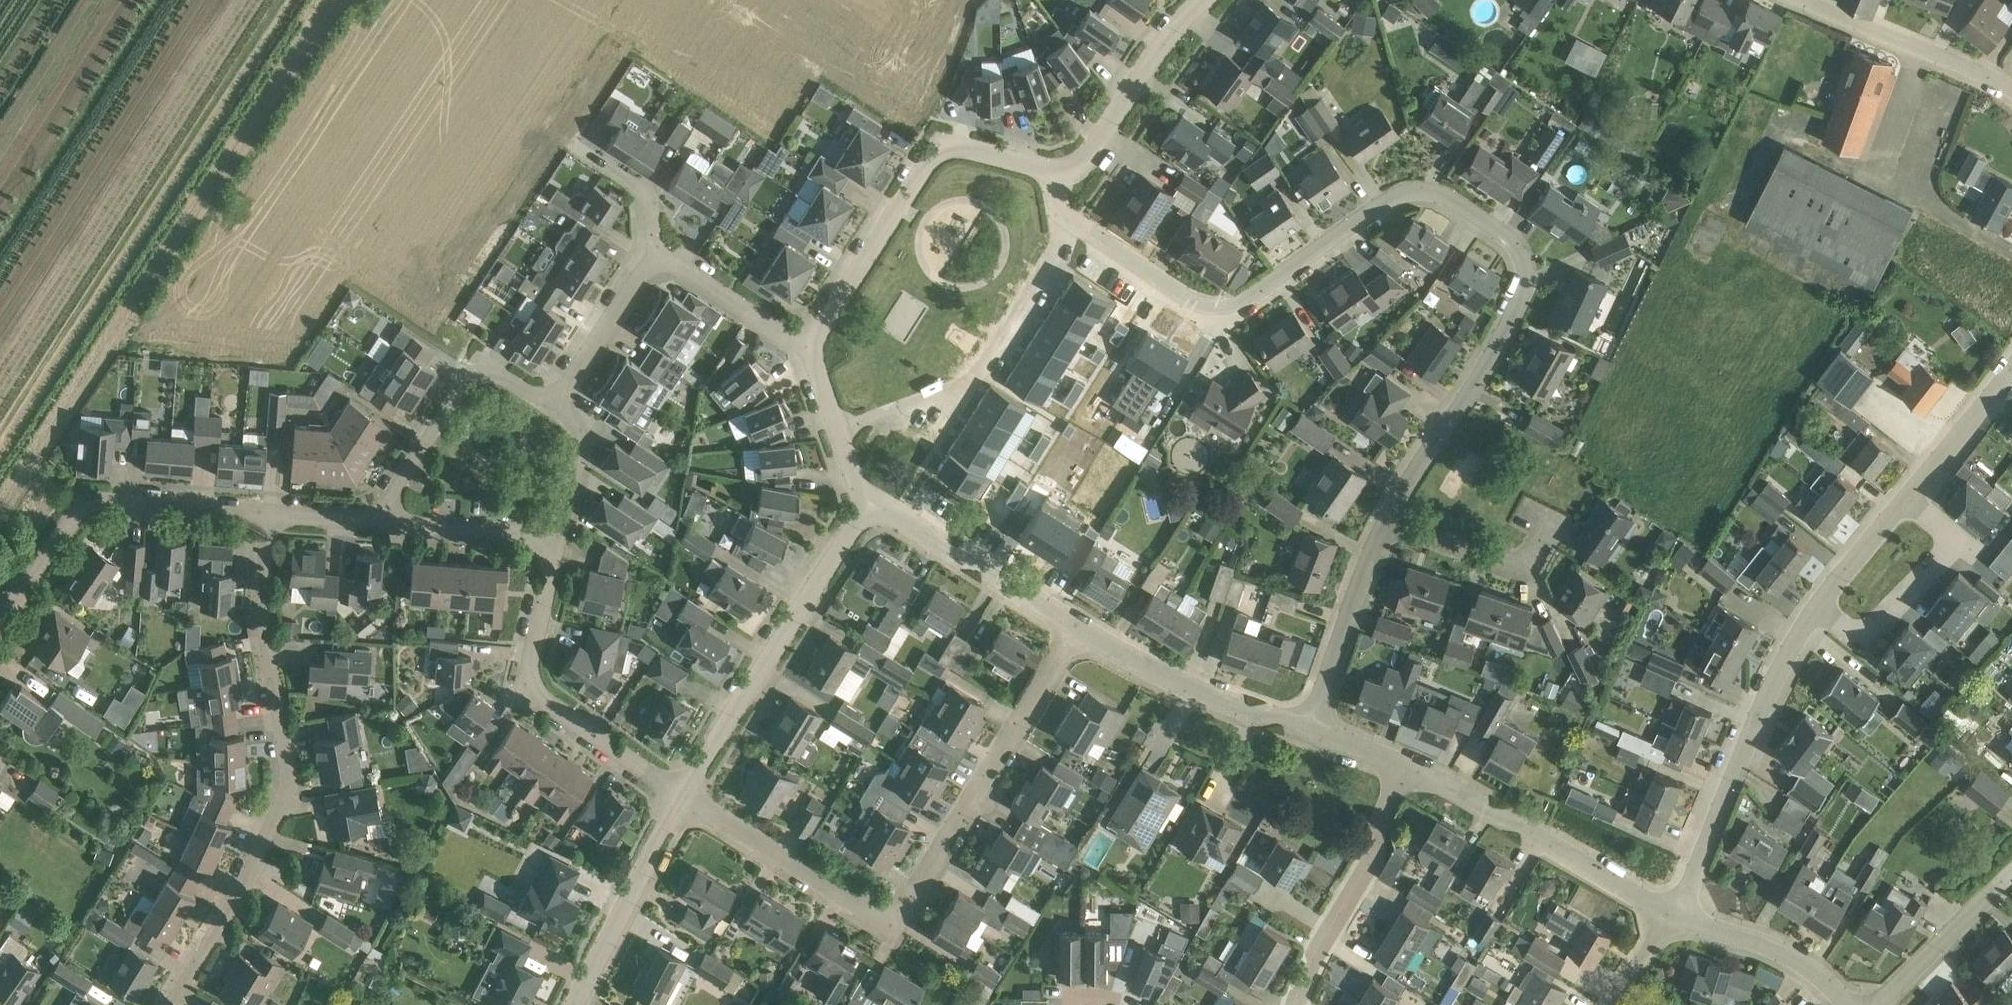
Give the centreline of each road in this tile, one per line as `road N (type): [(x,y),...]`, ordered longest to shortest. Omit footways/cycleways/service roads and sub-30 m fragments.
road 1 (residential): [(1383,525),(1525,289),(1528,272),(1507,239),(1441,191),(1417,189),(1254,298),(1227,304),(1183,296),(1070,227)]
road 2 (residential): [(1672,911),(1803,634),(2011,372)]
road 3 (residential): [(685,797),(877,919),(895,918),(914,903),(1079,629)]
road 4 (residential): [(175,1004),(281,828),(289,788),(263,632),(271,515)]
road 5 (residential): [(1052,173),(954,149),(931,159),(808,350)]
road 6 (residential): [(870,503),(685,797)]
road 7 (residential): [(271,515),(87,501),(0,633)]
road 8 (residential): [(685,797),(542,698),(532,665),(557,537)]
road 9 (residential): [(843,435),(971,389),(1070,227)]
road 10 (residential): [(1672,911),(1397,764)]
road 11 (residential): [(378,521),(482,363),(553,404)]
road 12 (residential): [(1293,1004),(1371,861),(1397,764)]
road 13 (residential): [(1312,730),(1176,685),(1079,629)]
road 14 (residential): [(1079,629),(870,503)]
road 15 (residential): [(2011,88),(1786,0)]
road 16 (residential): [(1052,173),(1083,162),(1204,0)]
road 17 (residential): [(685,797),(584,1004)]
road 18 (residential): [(1312,730),(1383,525)]
road 19 (residential): [(1383,525),(1526,570),(1535,565),(1545,520)]
road 20 (residential): [(1854,1004),(1795,960),(1672,911)]
road 21 (residential): [(1873,1004),(2011,871)]
road 22 (residential): [(557,537),(378,521)]
road 23 (residential): [(553,404),(642,272),(659,266)]
road 24 (residential): [(659,266),(675,266),(808,350)]
road 25 (residential): [(580,149),(649,197),(659,266)]
road 26 (residential): [(557,537),(577,445),(553,404)]

